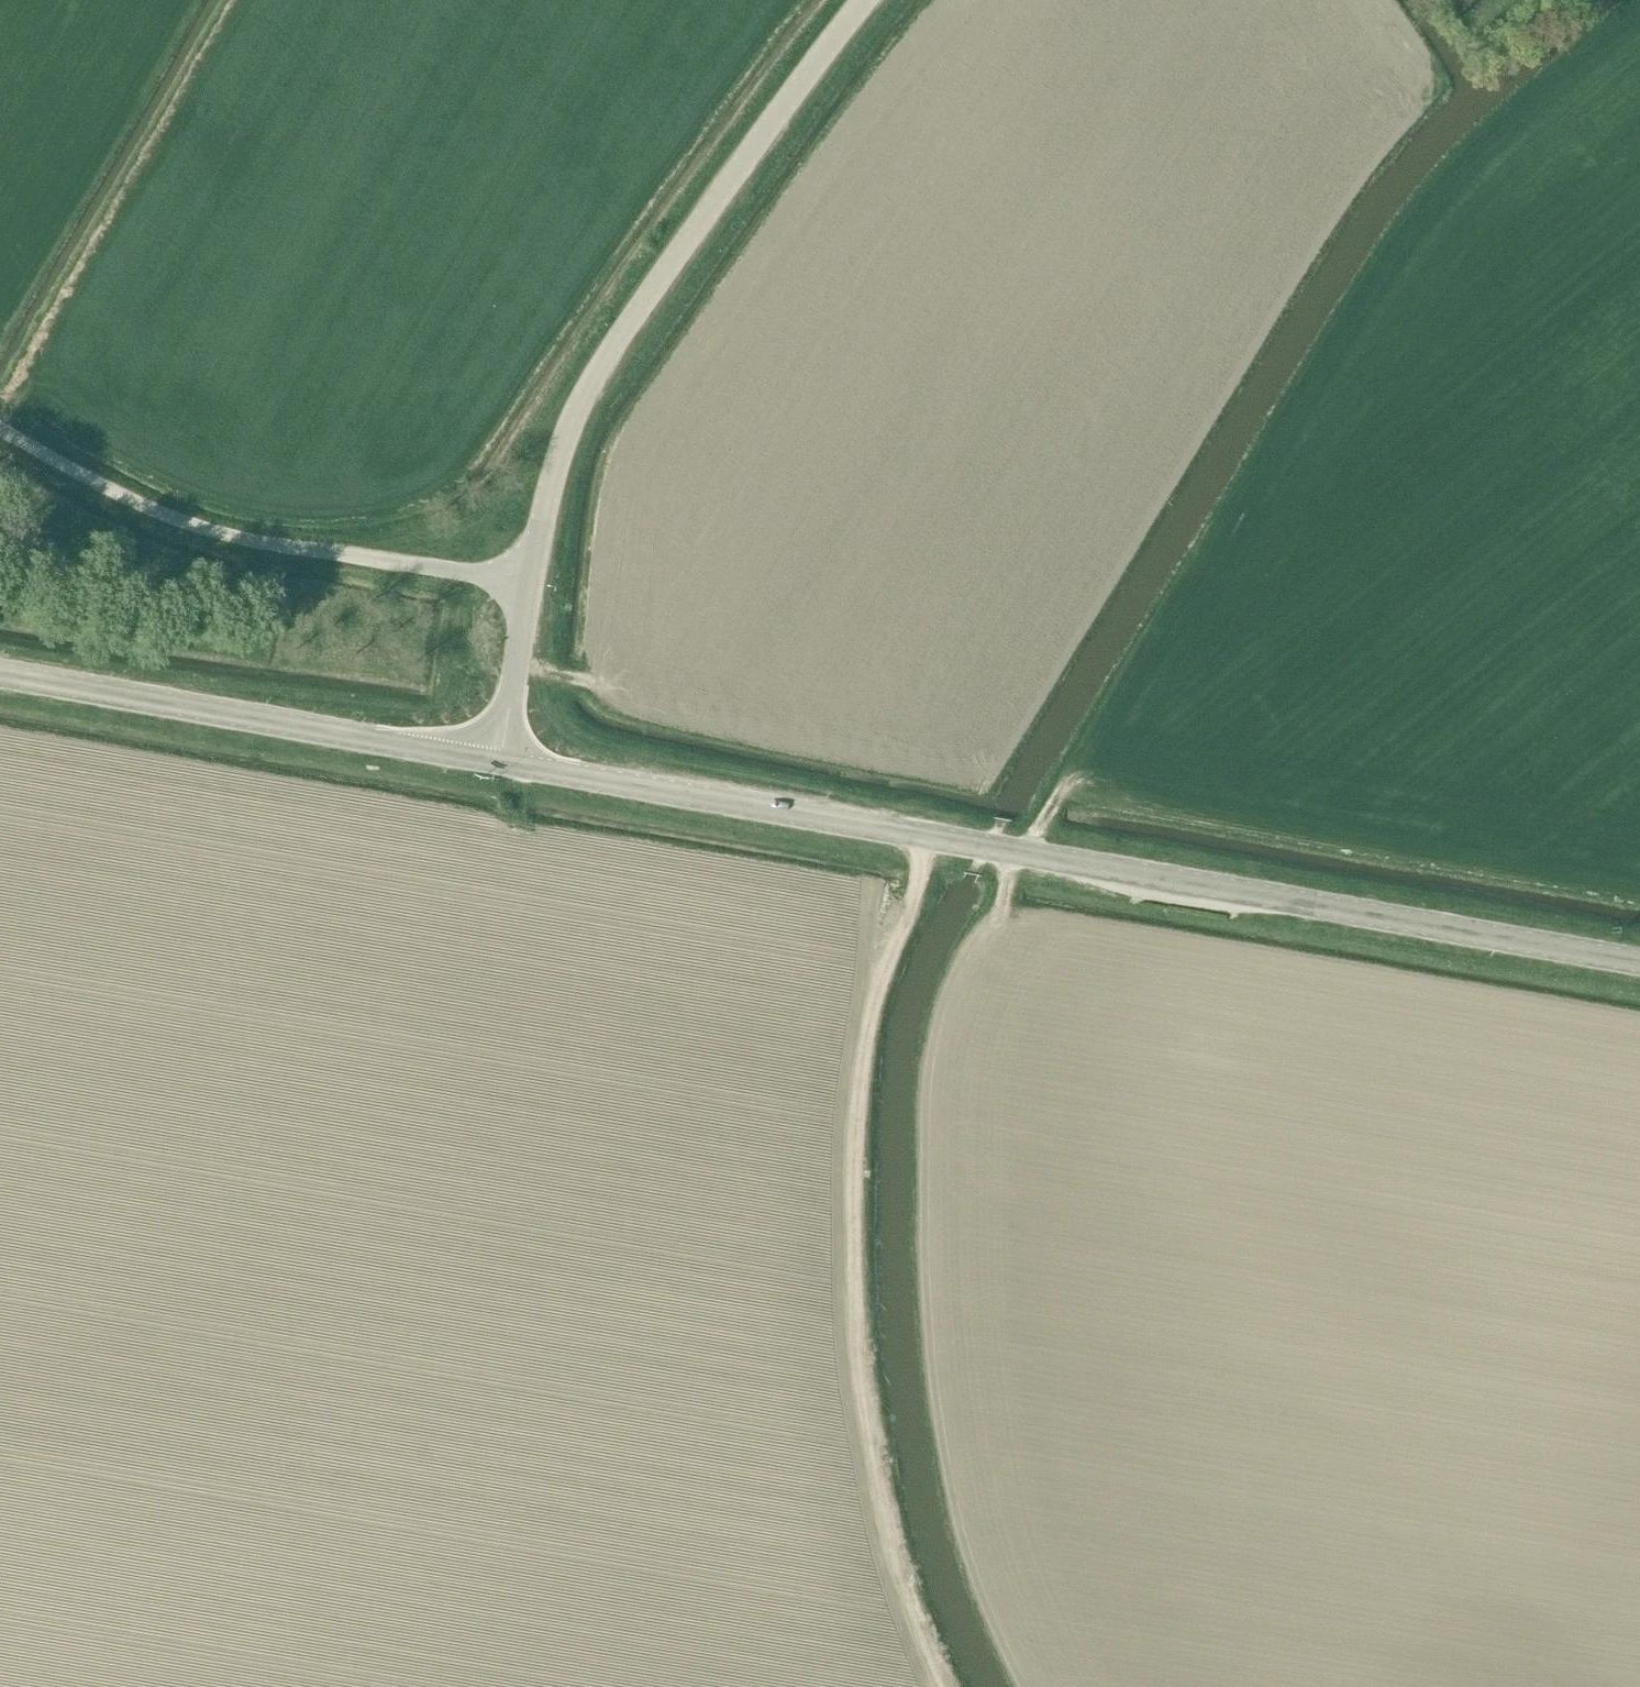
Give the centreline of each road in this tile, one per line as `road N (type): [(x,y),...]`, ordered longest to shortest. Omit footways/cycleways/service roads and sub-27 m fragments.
road 1 (primary): [(1639,965),(499,760)]
road 2 (tertiary): [(529,586),(561,451),(581,405),(657,285),(868,0)]
road 3 (unclassified): [(529,586),(217,534),(98,485),(0,429)]
road 4 (primary): [(499,760),(0,674)]
road 5 (tertiary): [(499,760),(529,586)]

